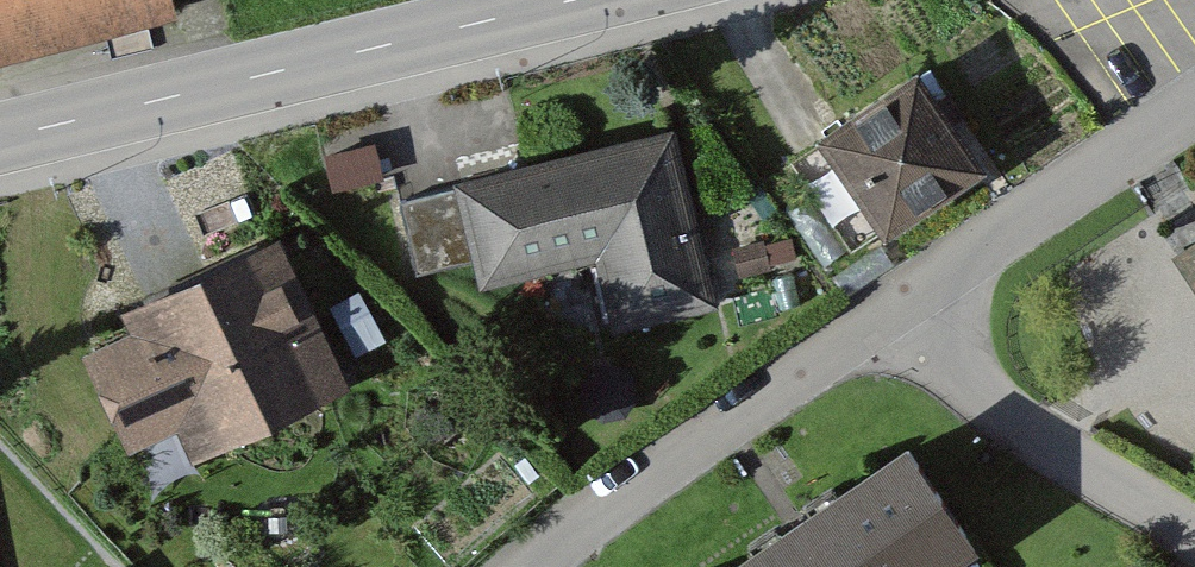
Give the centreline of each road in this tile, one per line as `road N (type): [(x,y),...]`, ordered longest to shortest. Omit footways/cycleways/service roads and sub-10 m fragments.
road 1 (tertiary): [(0,140),(598,0)]
road 2 (residential): [(915,303),(548,566)]
road 3 (residential): [(1194,533),(1037,438),(954,360),(915,303)]
road 4 (residential): [(1194,103),(915,303)]

